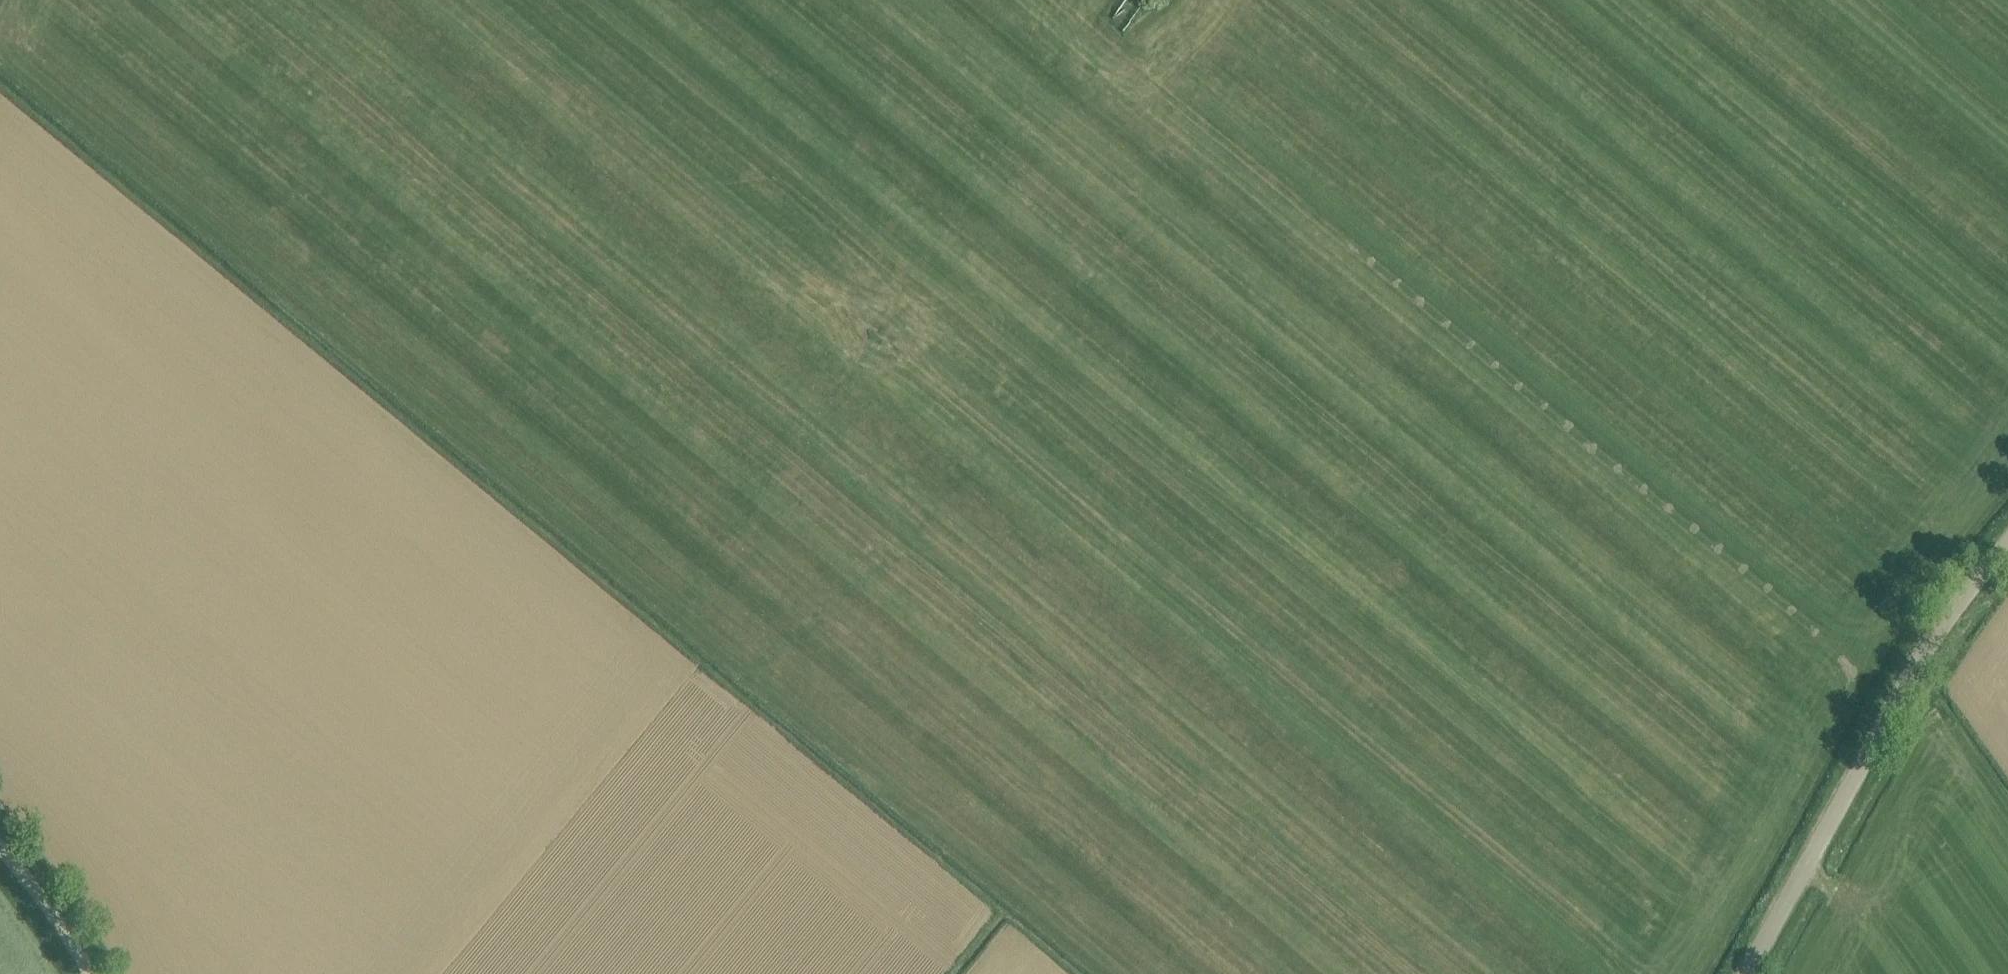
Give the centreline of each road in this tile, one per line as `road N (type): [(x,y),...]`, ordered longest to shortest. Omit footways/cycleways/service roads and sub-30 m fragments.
road 1 (tertiary): [(1737,973),(1928,627),(2007,521)]
road 2 (unclassified): [(88,973),(35,889),(0,854)]

